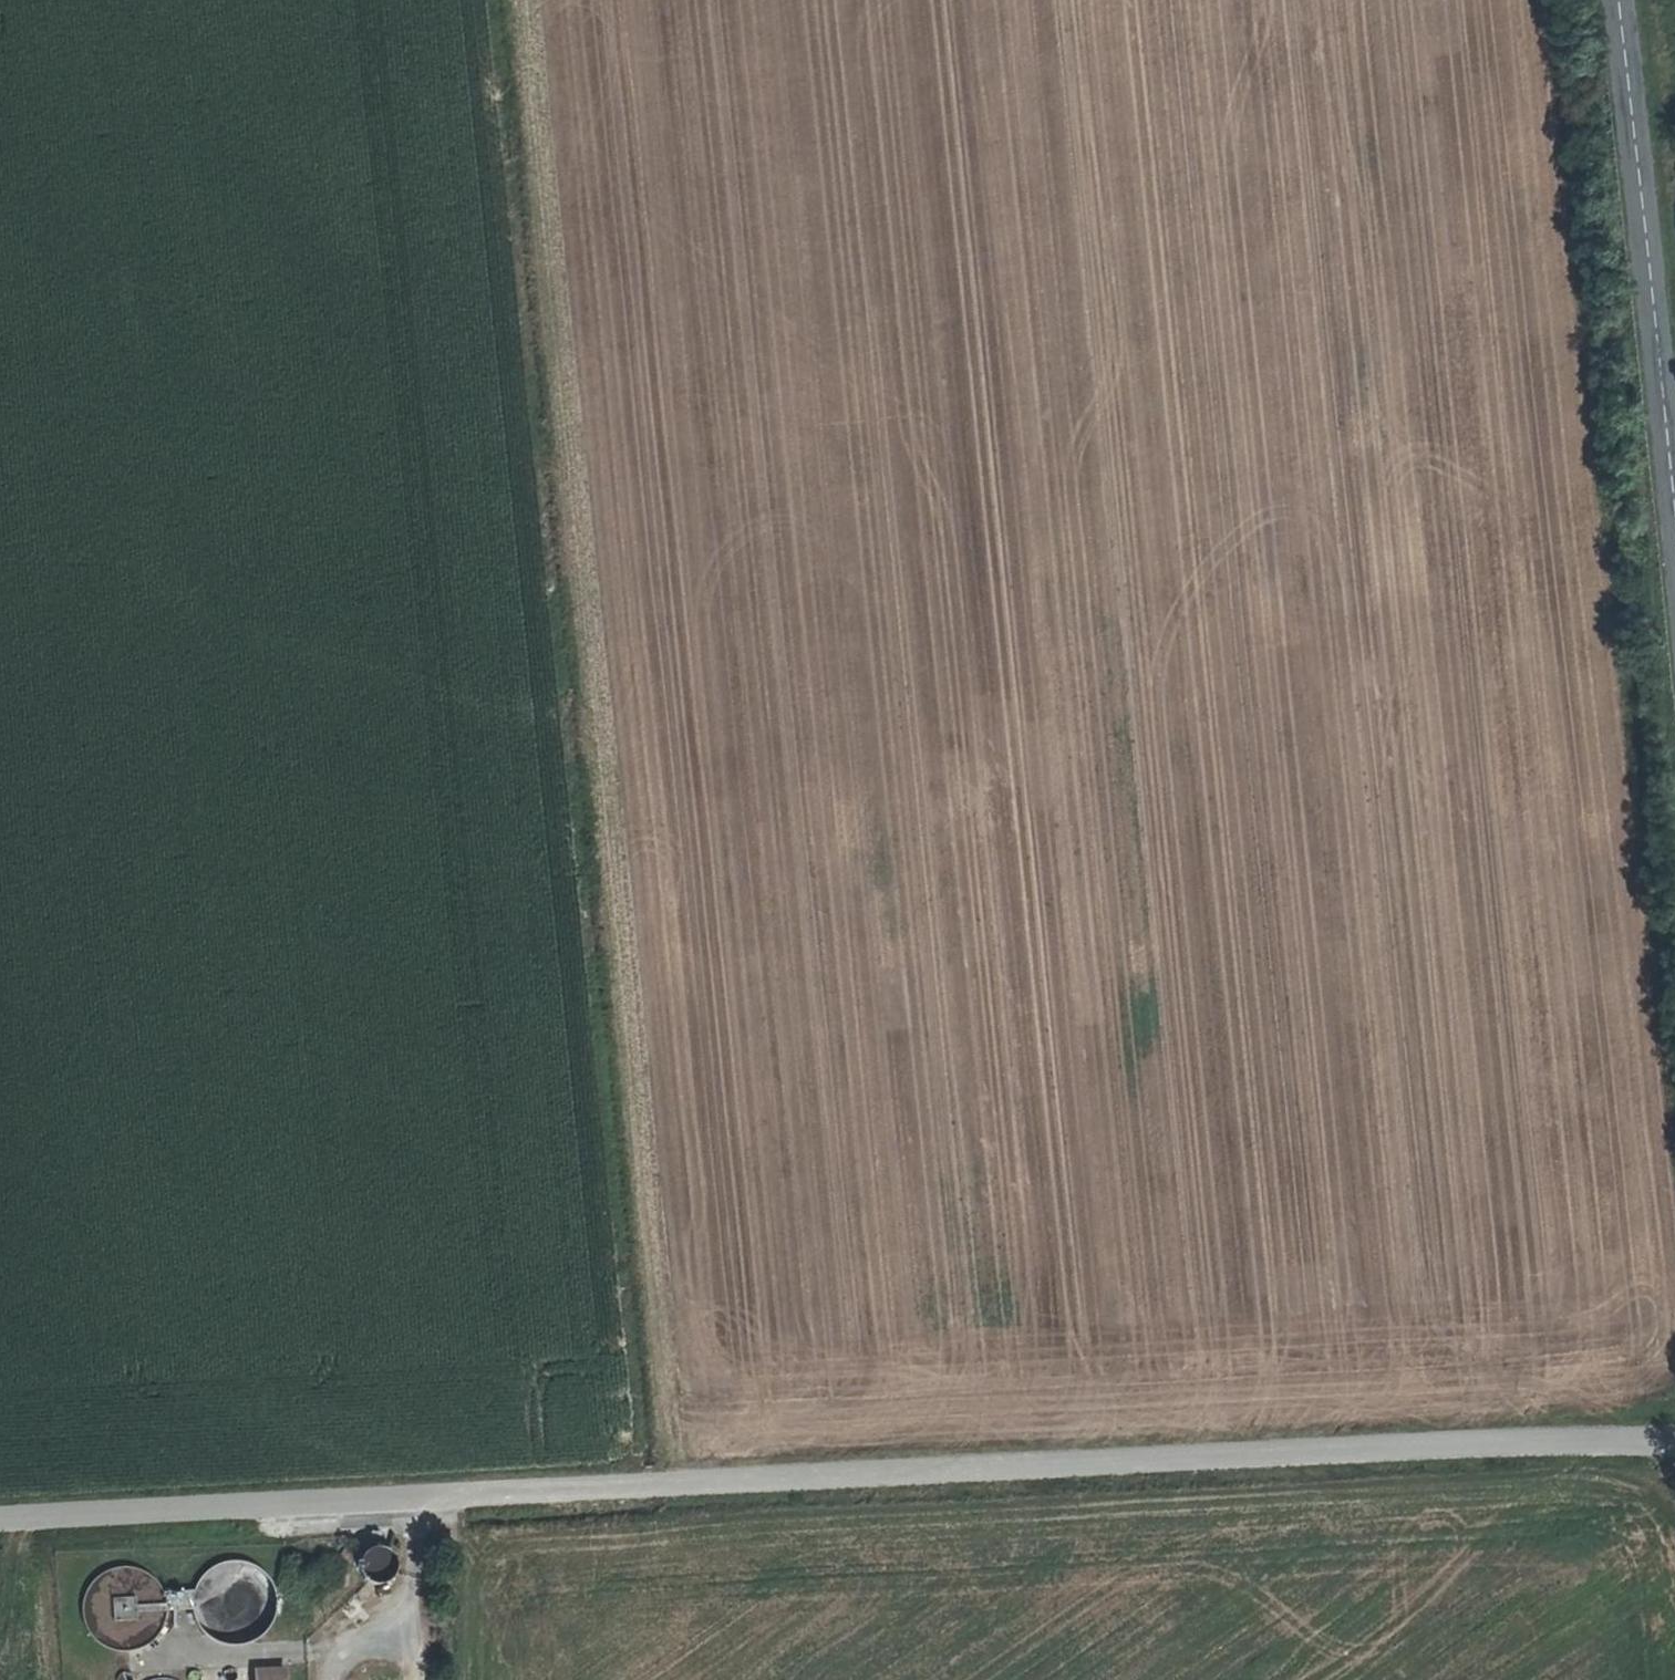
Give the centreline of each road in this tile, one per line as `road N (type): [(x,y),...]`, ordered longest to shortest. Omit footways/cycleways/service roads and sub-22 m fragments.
road 1 (unclassified): [(1674,1442),(0,1522)]
road 2 (tertiary): [(1674,490),(1623,0)]

